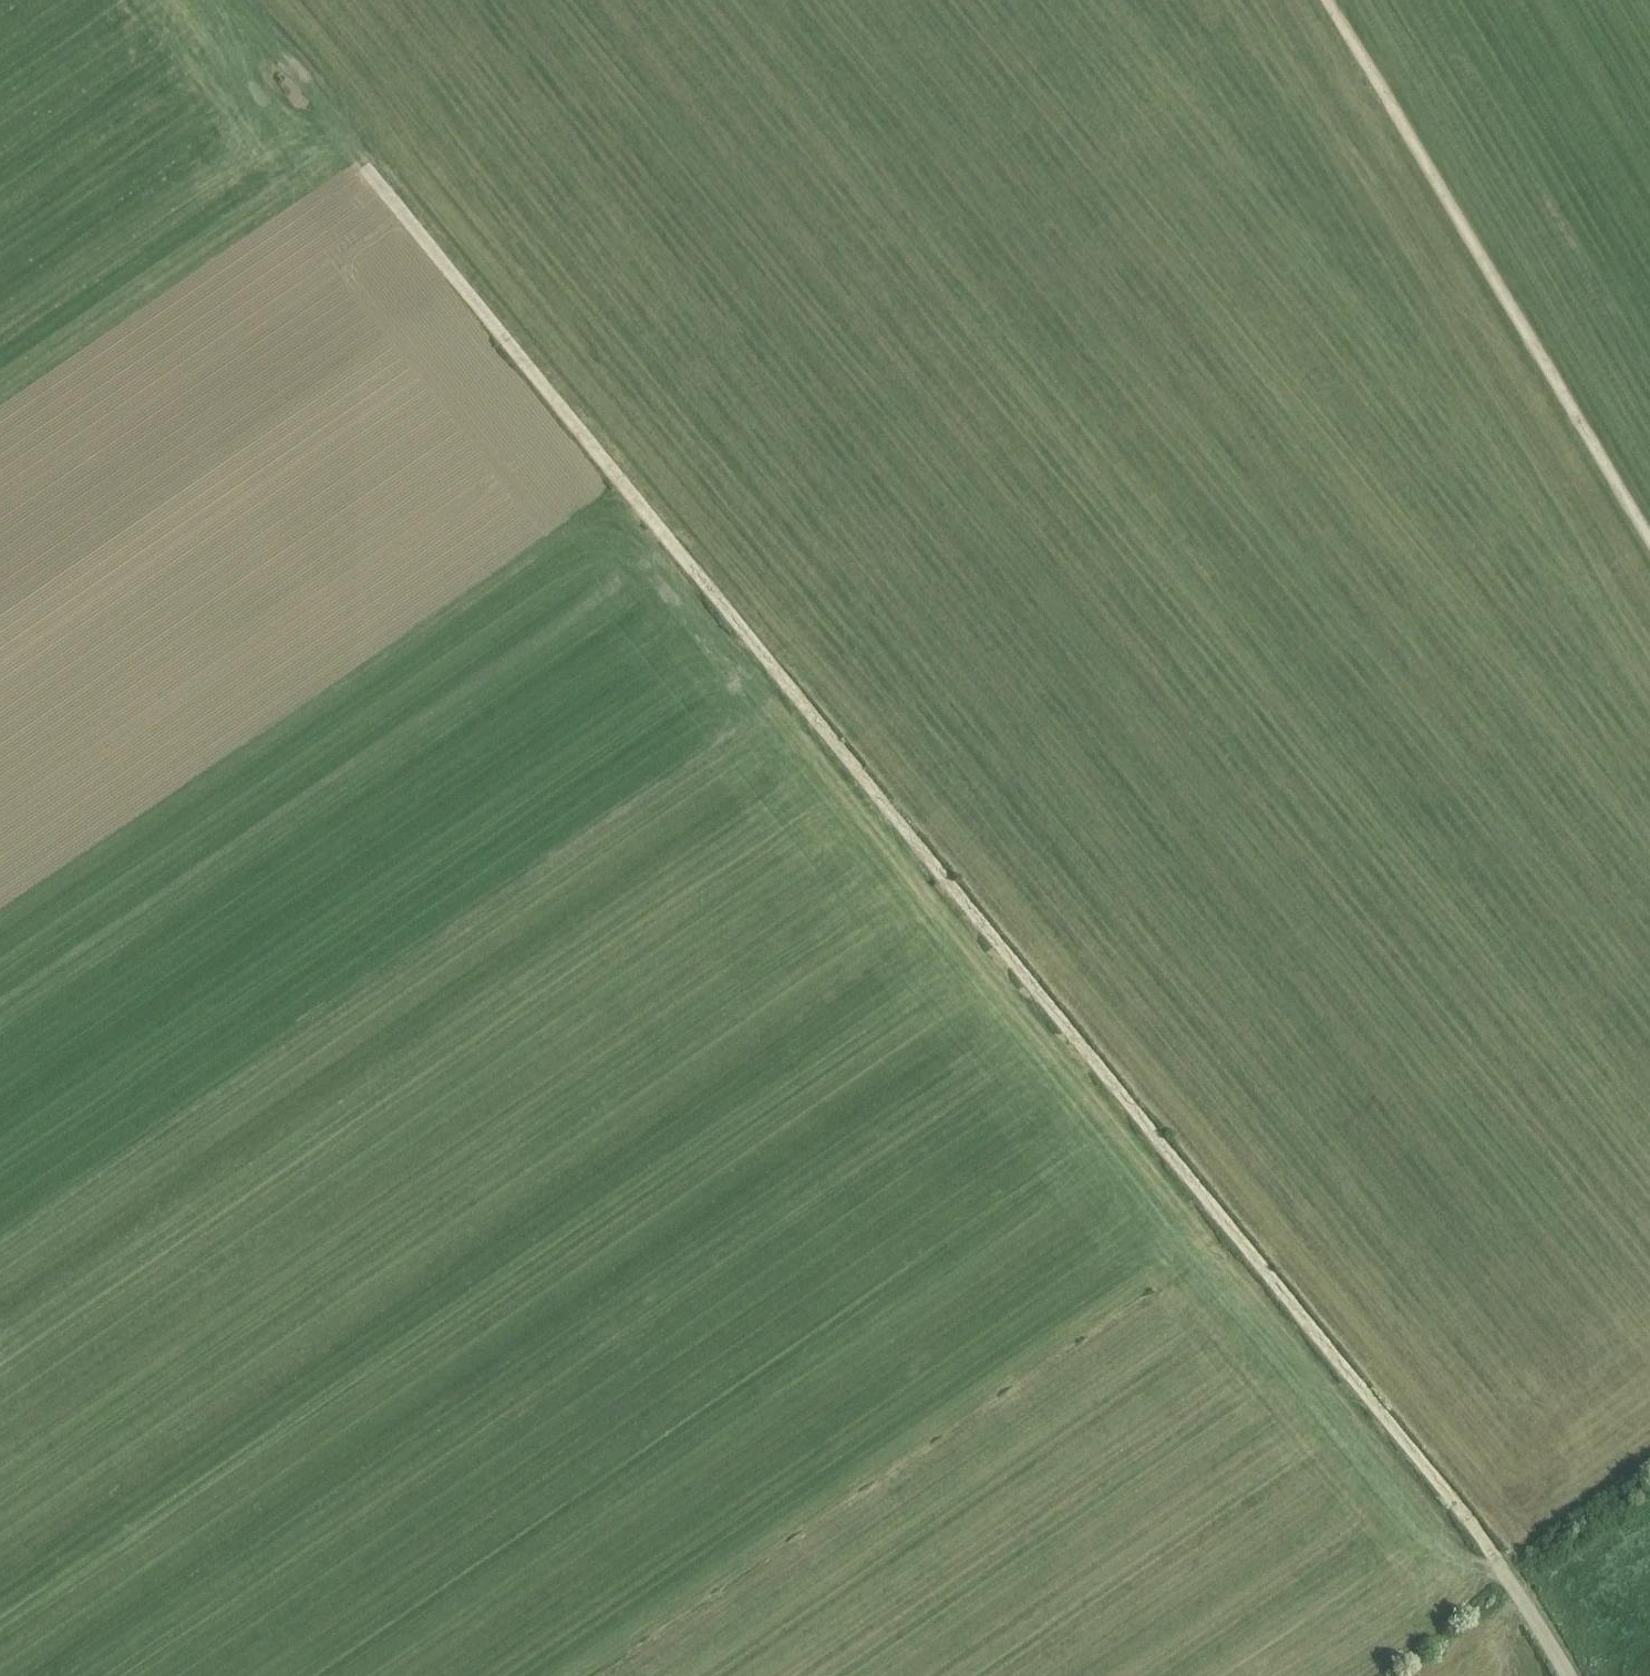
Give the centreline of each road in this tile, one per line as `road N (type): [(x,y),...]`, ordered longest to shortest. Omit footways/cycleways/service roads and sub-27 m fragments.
road 1 (track): [(1494,1555),(365,166)]
road 2 (track): [(1649,537),(1328,0)]

